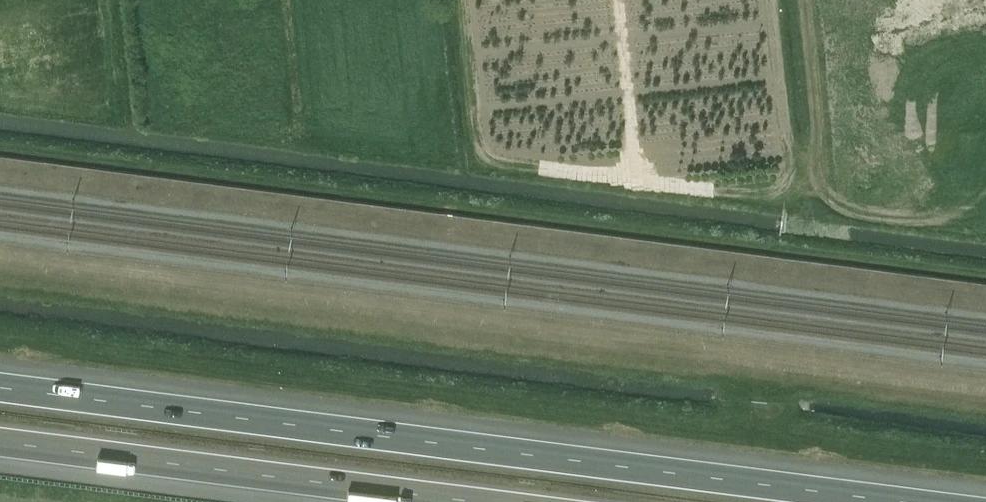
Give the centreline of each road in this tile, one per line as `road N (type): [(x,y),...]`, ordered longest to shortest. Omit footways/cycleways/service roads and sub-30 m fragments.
road 1 (motorway): [(909,501),(0,387)]
road 2 (motorway): [(0,443),(466,501)]

